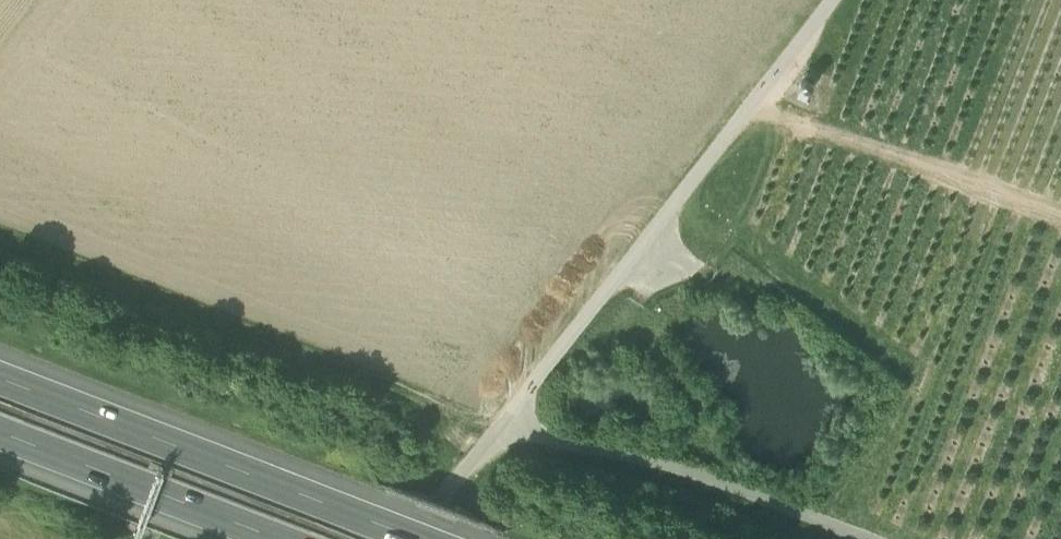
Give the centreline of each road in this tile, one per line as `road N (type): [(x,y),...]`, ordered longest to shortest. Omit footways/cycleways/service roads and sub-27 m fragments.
road 1 (track): [(500,431),(833,0)]
road 2 (motorway): [(422,538),(0,377)]
road 3 (track): [(500,431),(645,457),(863,538)]
road 4 (motorway): [(0,432),(278,538)]
road 5 (track): [(411,538),(500,431)]

